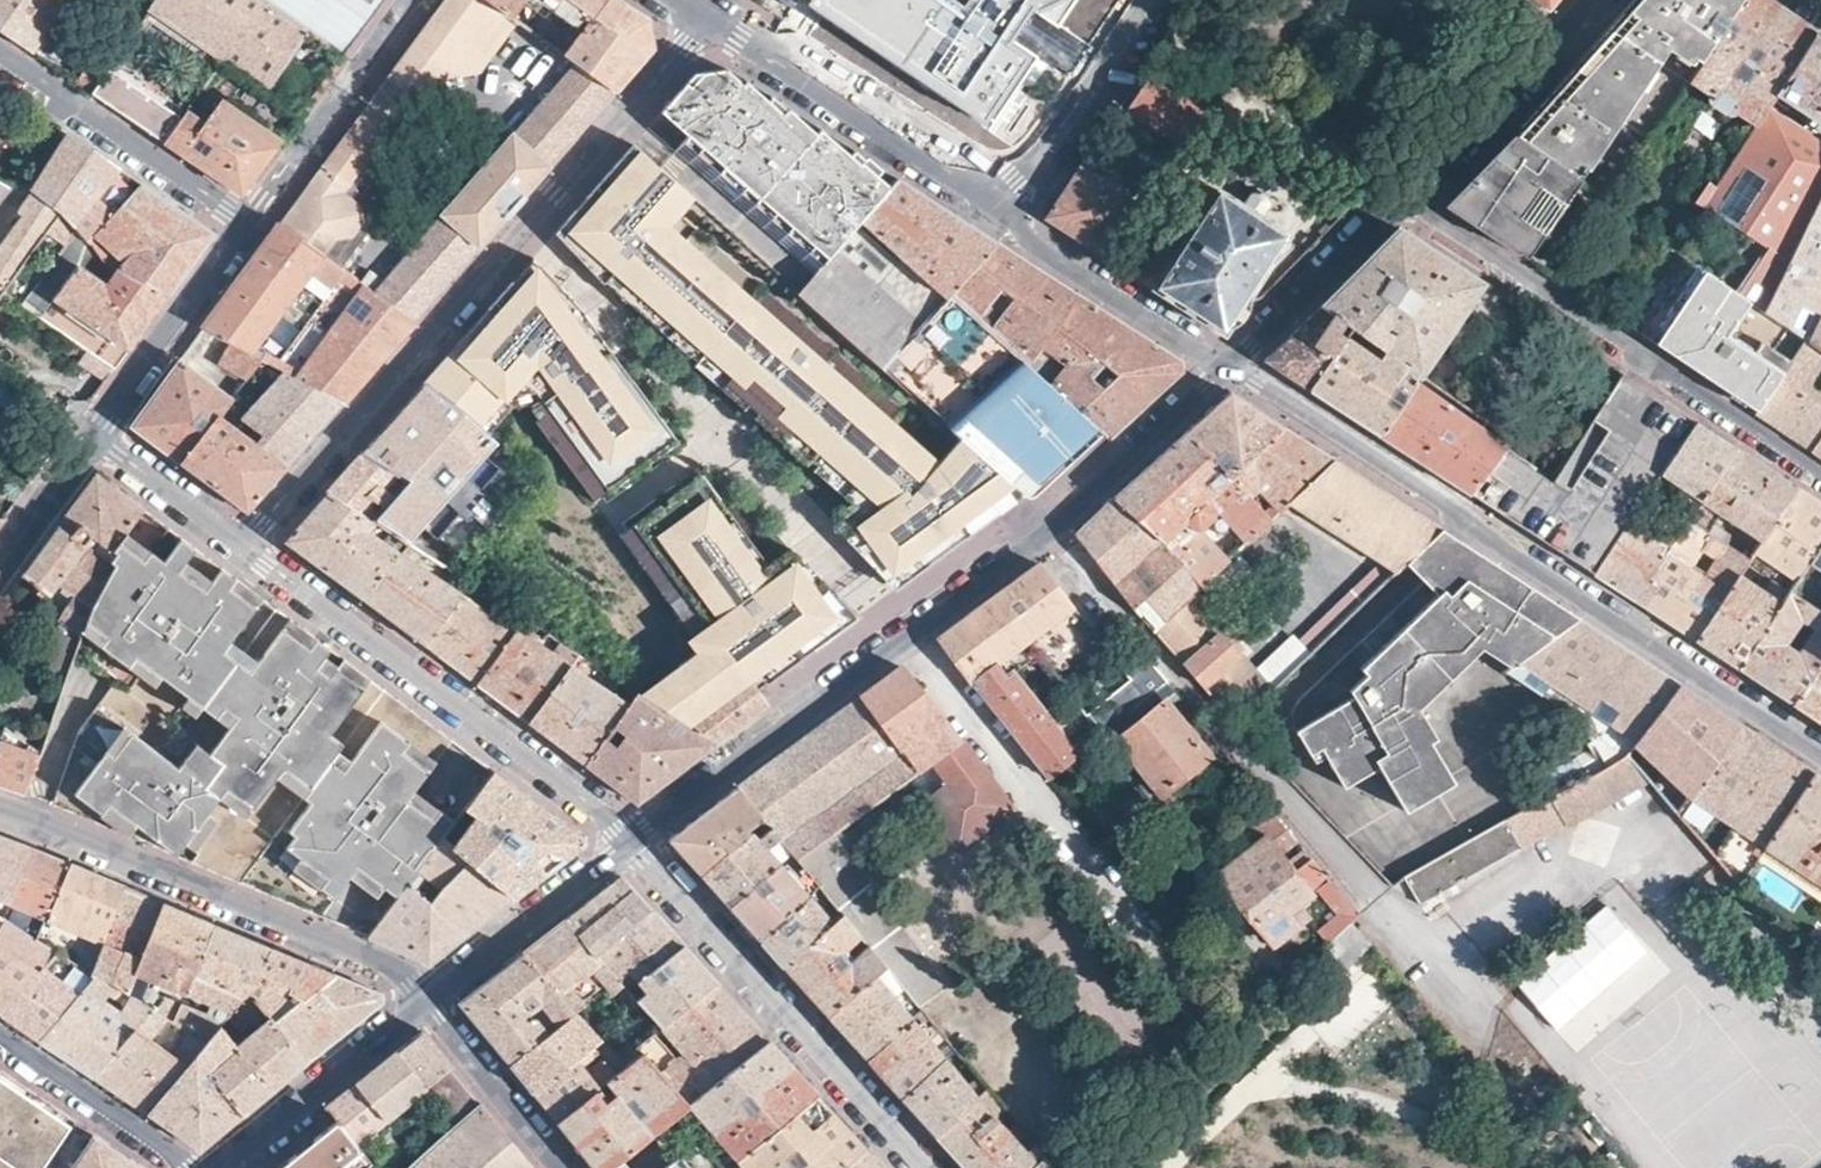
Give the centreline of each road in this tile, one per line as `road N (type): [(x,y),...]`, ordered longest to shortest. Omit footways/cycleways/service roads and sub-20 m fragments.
road 1 (residential): [(1229,363),(902,634),(626,839)]
road 2 (residential): [(1820,754),(1229,363)]
road 3 (residential): [(708,15),(243,544)]
road 4 (residential): [(1820,475),(1393,197)]
road 5 (residential): [(626,839),(243,544)]
road 6 (residential): [(0,806),(395,967),(427,997)]
road 7 (residential): [(930,1167),(626,839)]
road 8 (residential): [(1015,218),(708,15)]
road 9 (residential): [(245,225),(0,60)]
road 10 (residential): [(410,0),(245,225)]
road 11 (residential): [(1585,0),(1393,197)]
road 12 (residential): [(427,997),(221,1167)]
road 13 (residential): [(96,438),(245,225)]
road 14 (residential): [(1015,218),(1154,0)]
road 15 (residential): [(1229,363),(1015,218)]
road 16 (residential): [(626,839),(427,997)]
road 17 (residential): [(1393,197),(1229,363)]
road 18 (residential): [(190,1167),(0,1036)]
road 19 (residential): [(427,997),(560,1167)]
road 20 (residential): [(243,544),(96,438)]
road 21 (residential): [(0,570),(96,438)]

